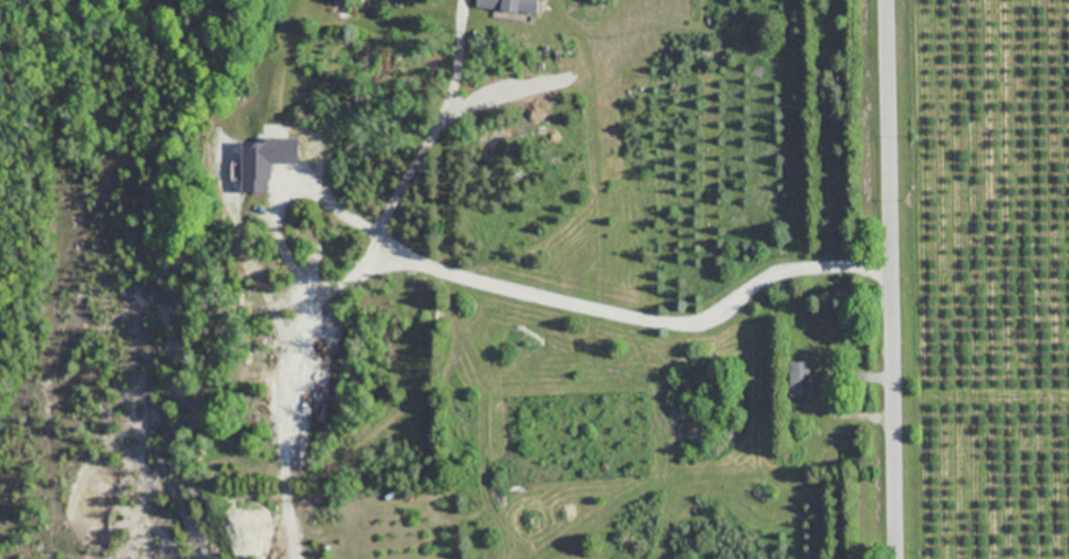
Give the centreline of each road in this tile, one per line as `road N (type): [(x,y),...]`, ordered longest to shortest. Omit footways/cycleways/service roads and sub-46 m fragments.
road 1 (residential): [(896,558),(887,0)]

